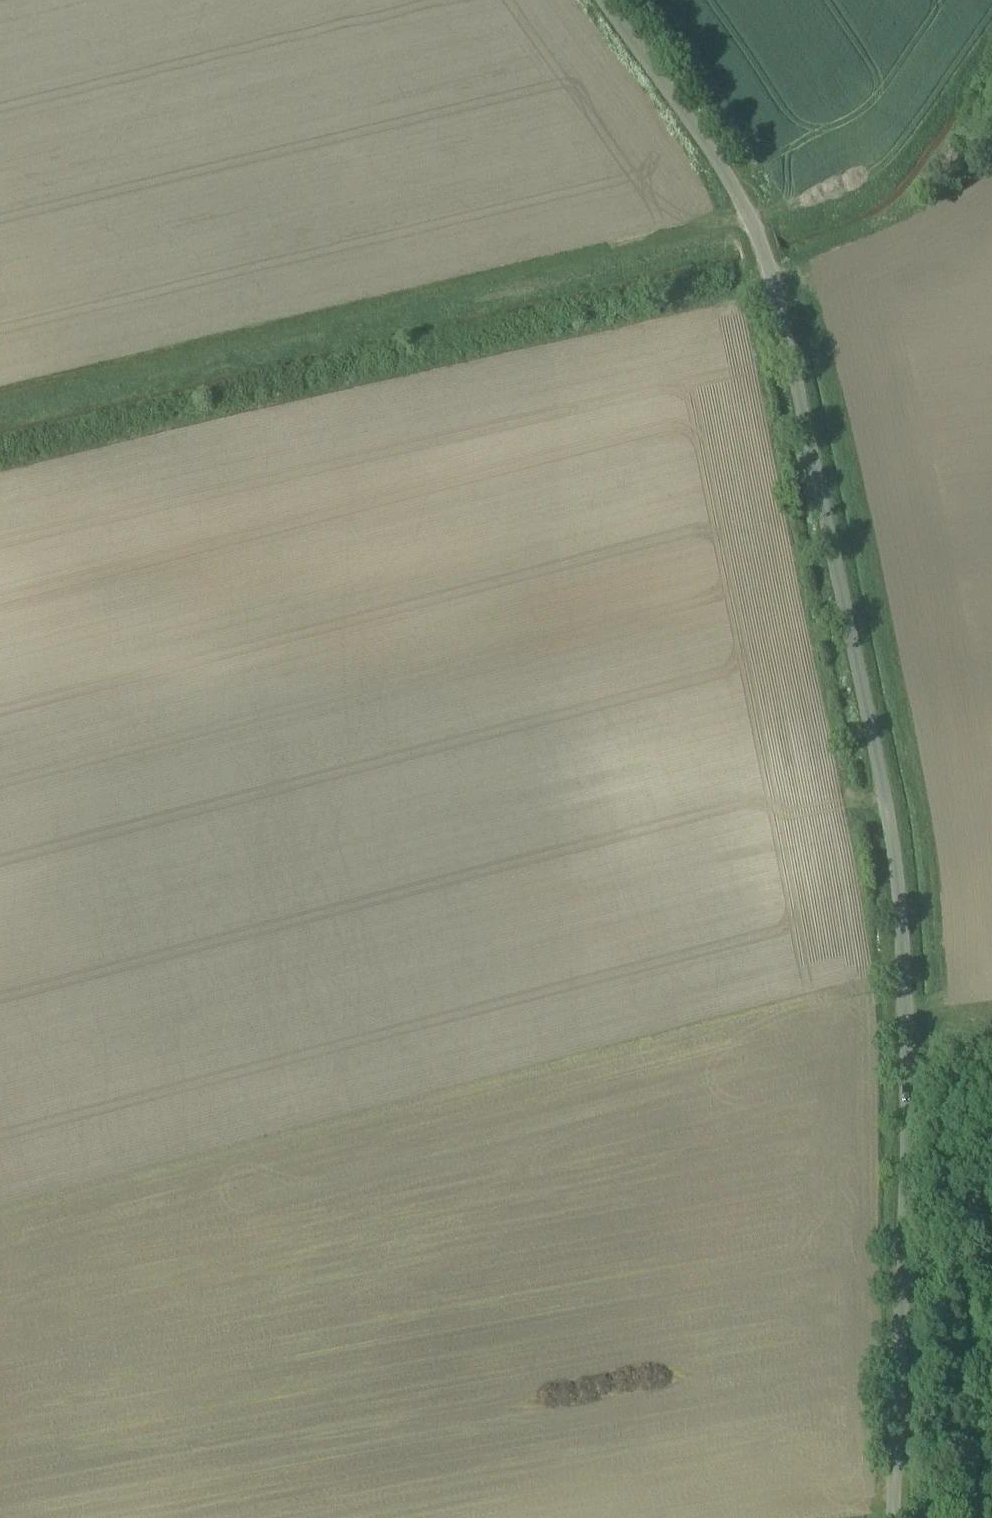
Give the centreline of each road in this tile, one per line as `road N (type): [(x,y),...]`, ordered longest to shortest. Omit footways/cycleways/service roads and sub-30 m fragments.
road 1 (unclassified): [(612,0),(751,219),(874,711),(917,1111),(901,1517)]

